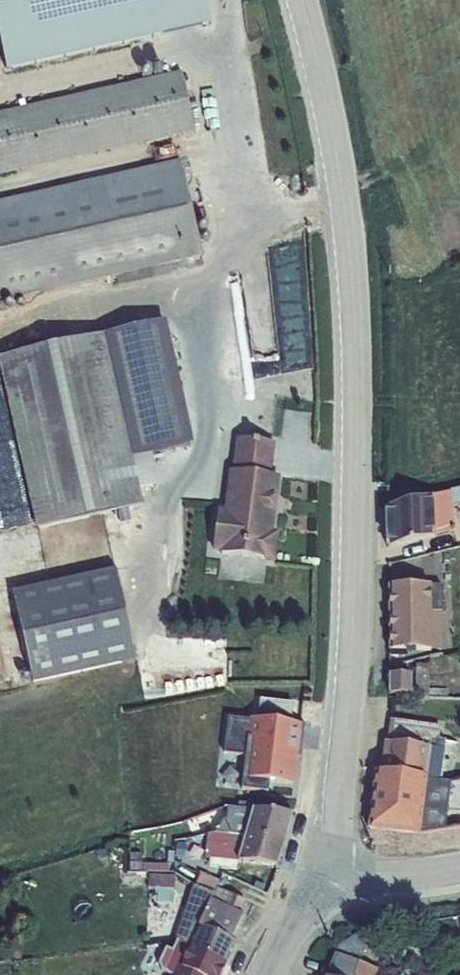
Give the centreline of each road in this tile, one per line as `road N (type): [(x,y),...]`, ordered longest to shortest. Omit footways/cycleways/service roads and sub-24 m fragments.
road 1 (tertiary): [(300,0),(326,93),(358,336),(354,658),(322,863)]
road 2 (tertiary): [(322,863),(379,875),(459,869)]
road 3 (tertiary): [(271,974),(322,863)]

